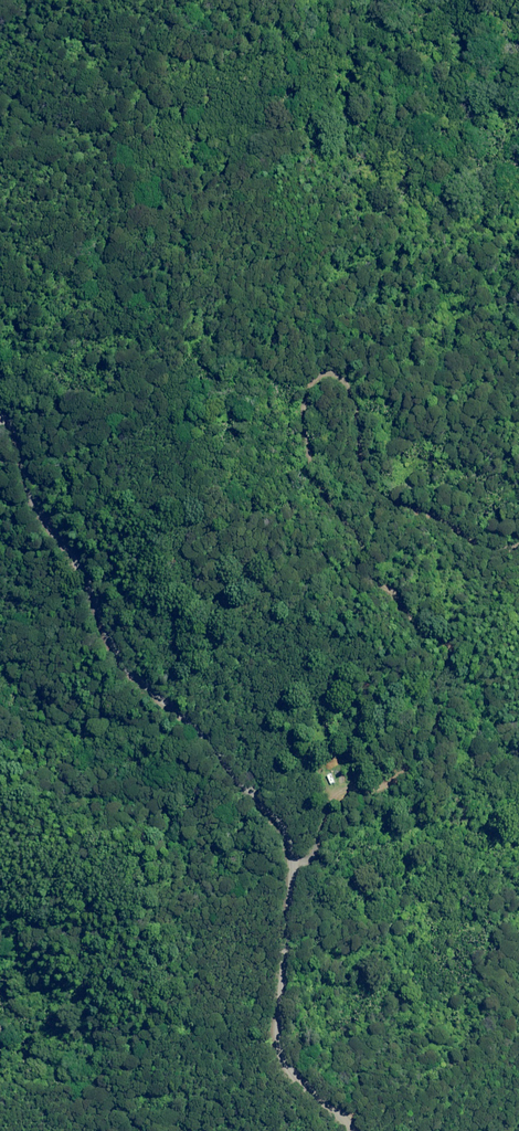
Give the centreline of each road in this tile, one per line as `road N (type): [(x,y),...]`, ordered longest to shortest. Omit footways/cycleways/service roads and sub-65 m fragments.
road 1 (unclassified): [(0,413),(13,415),(33,506),(67,551),(115,657),(189,709),(292,851),(276,1046),(351,1130)]
road 2 (track): [(292,851),(346,769),(411,728),(434,701),(431,682),(314,554),(285,504),(292,445),(315,419),(339,409),(355,414),(406,491),(456,541),(498,567),(518,568)]

